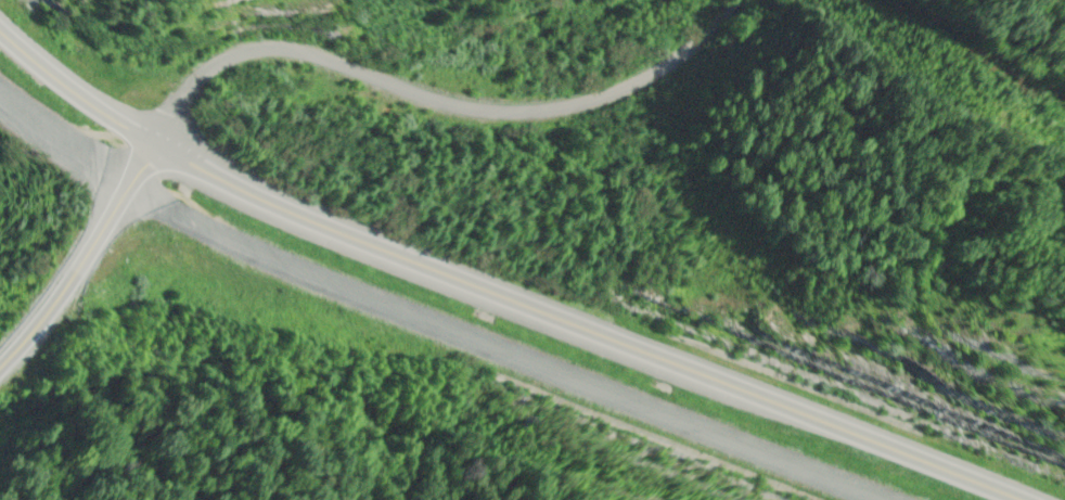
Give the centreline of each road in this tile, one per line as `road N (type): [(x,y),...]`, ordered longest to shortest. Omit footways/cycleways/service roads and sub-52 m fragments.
road 1 (tertiary): [(0,27),(79,98),(244,191),(700,355),(1046,499)]
road 2 (residential): [(150,143),(201,79),(270,57),(500,114),(582,114),(704,53),(757,0)]
road 3 (tertiary): [(0,365),(91,248),(150,143)]

